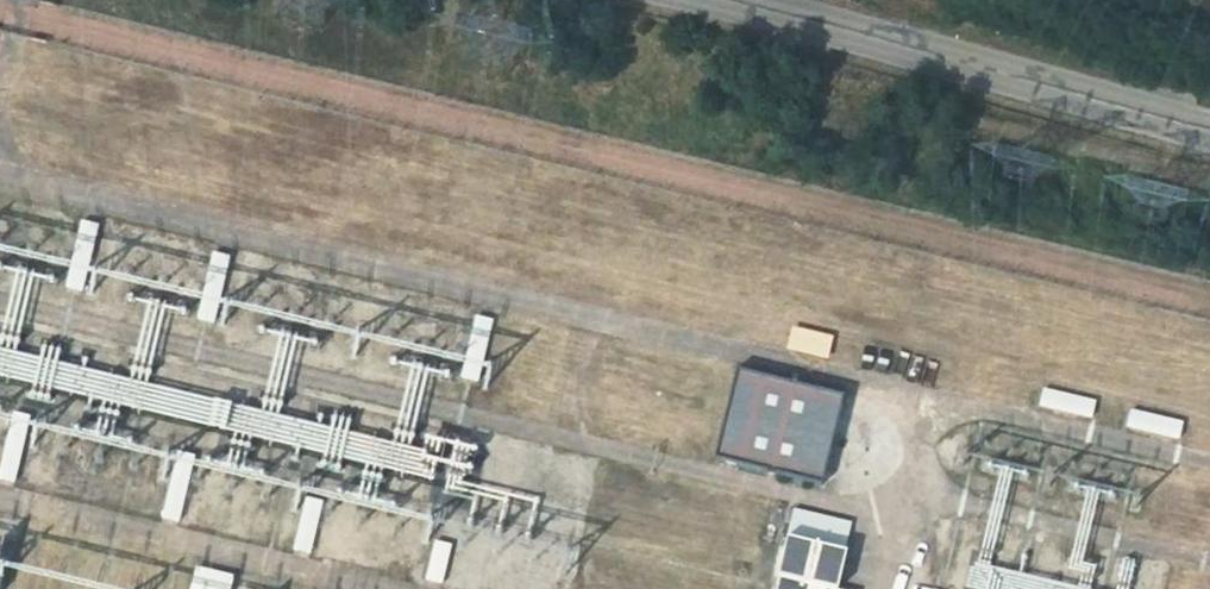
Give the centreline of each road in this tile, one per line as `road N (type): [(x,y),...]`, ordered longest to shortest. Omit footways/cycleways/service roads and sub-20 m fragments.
road 1 (secondary): [(704,0),(1209,134)]

